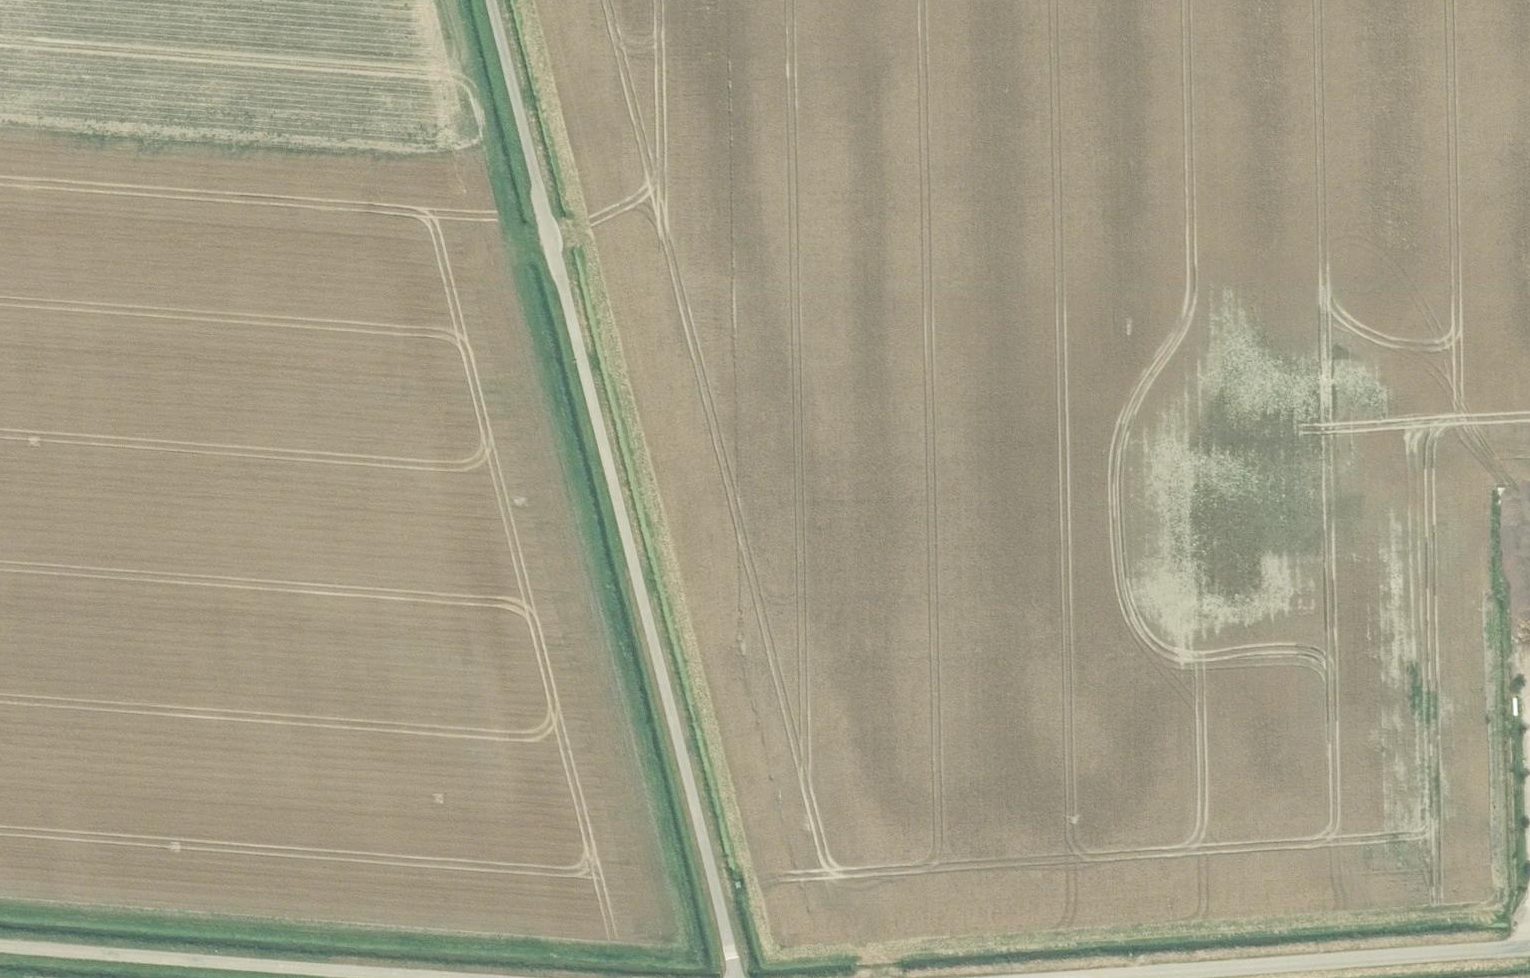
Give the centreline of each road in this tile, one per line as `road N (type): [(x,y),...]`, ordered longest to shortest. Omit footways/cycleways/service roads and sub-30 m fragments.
road 1 (unclassified): [(742,977),(490,0)]
road 2 (unclassified): [(1038,977),(1529,943)]
road 3 (unclassified): [(0,939),(489,977)]

